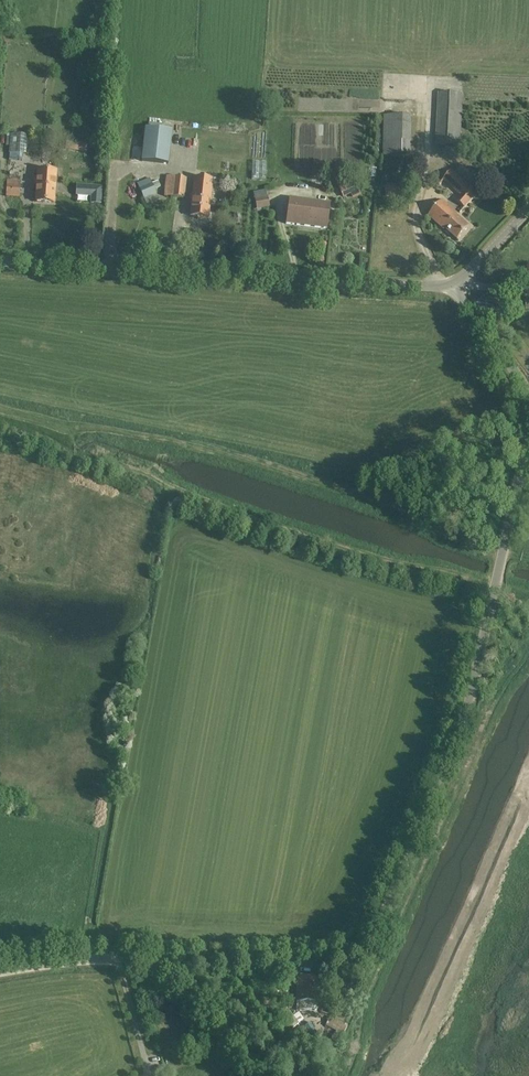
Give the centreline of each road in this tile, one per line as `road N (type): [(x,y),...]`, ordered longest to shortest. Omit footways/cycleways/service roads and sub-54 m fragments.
road 1 (unclassified): [(154,963),(318,960),(356,950),(371,934),(459,733),(528,436)]
road 2 (unclassified): [(0,262),(454,287)]
road 3 (unclassified): [(265,1075),(154,963)]
road 4 (unclassified): [(0,968),(91,958),(154,963)]
road 5 (unclassified): [(528,399),(454,287)]

